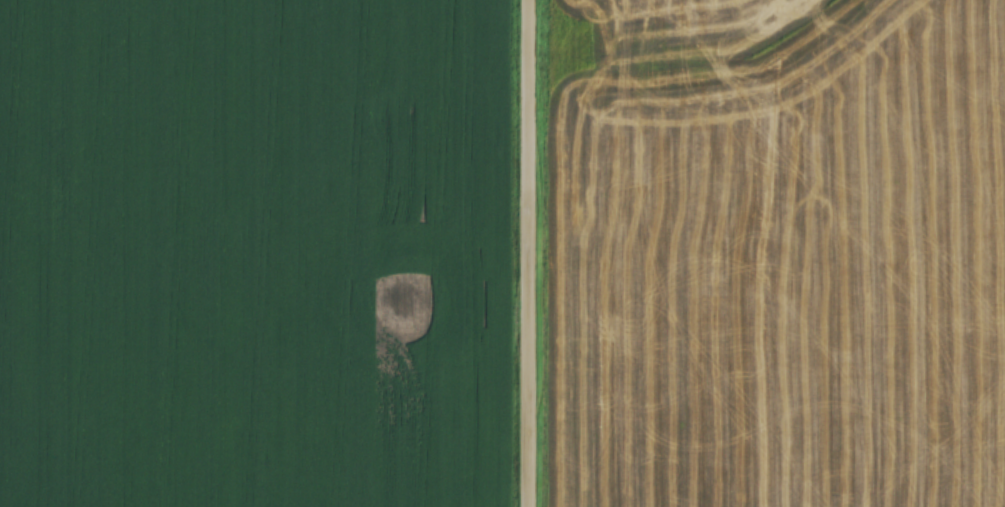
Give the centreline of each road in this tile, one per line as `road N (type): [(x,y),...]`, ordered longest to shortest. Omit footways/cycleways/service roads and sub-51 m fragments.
road 1 (residential): [(535,506),(535,0)]

